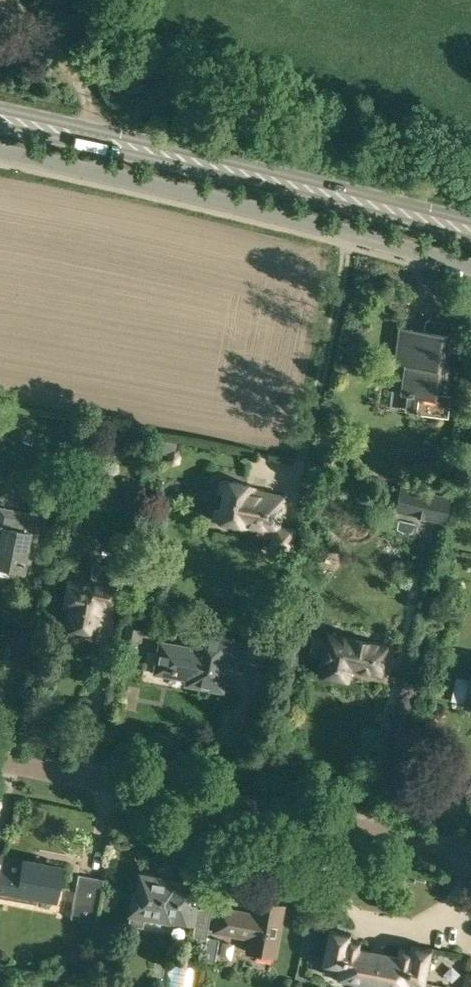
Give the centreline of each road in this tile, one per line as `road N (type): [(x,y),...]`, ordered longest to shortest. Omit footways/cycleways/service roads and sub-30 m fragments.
road 1 (residential): [(470,268),(0,157)]
road 2 (residential): [(0,761),(470,851)]
road 3 (primary): [(365,202),(0,121)]

